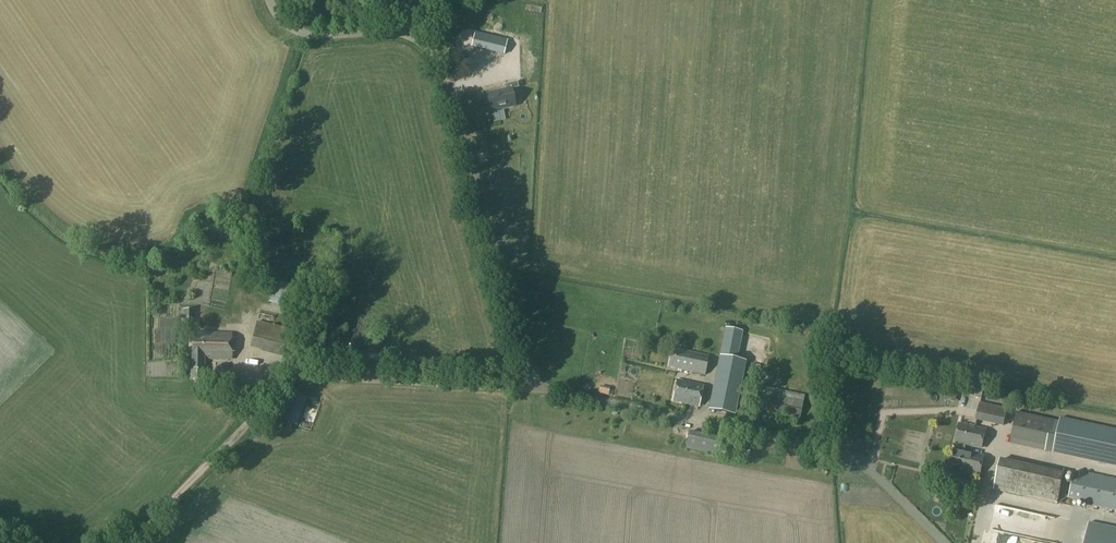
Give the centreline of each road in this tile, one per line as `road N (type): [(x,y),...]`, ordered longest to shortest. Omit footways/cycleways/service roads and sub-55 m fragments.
road 1 (unclassified): [(535,385),(453,91),(430,43),(407,34),(301,30),(274,0)]
road 2 (track): [(135,542),(276,382),(311,374)]
road 3 (unclassified): [(311,374),(535,385)]
road 4 (residential): [(737,433),(535,385)]

